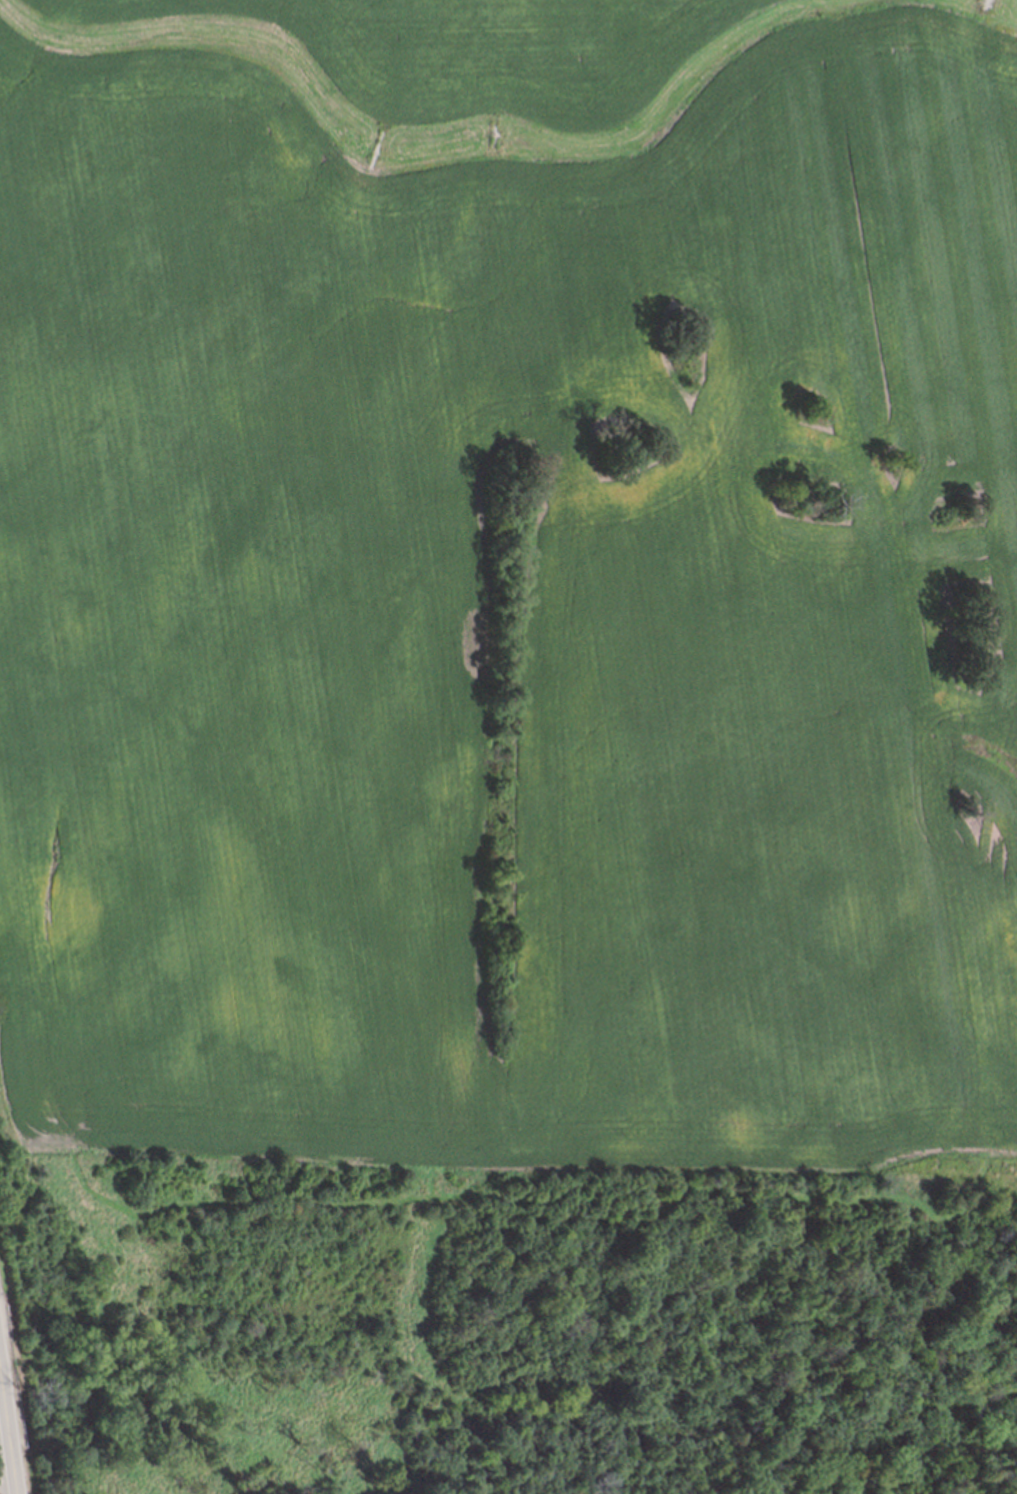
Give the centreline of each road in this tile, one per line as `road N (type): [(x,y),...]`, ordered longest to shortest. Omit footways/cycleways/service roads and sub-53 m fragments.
road 1 (primary): [(0,1375),(17,1493)]

